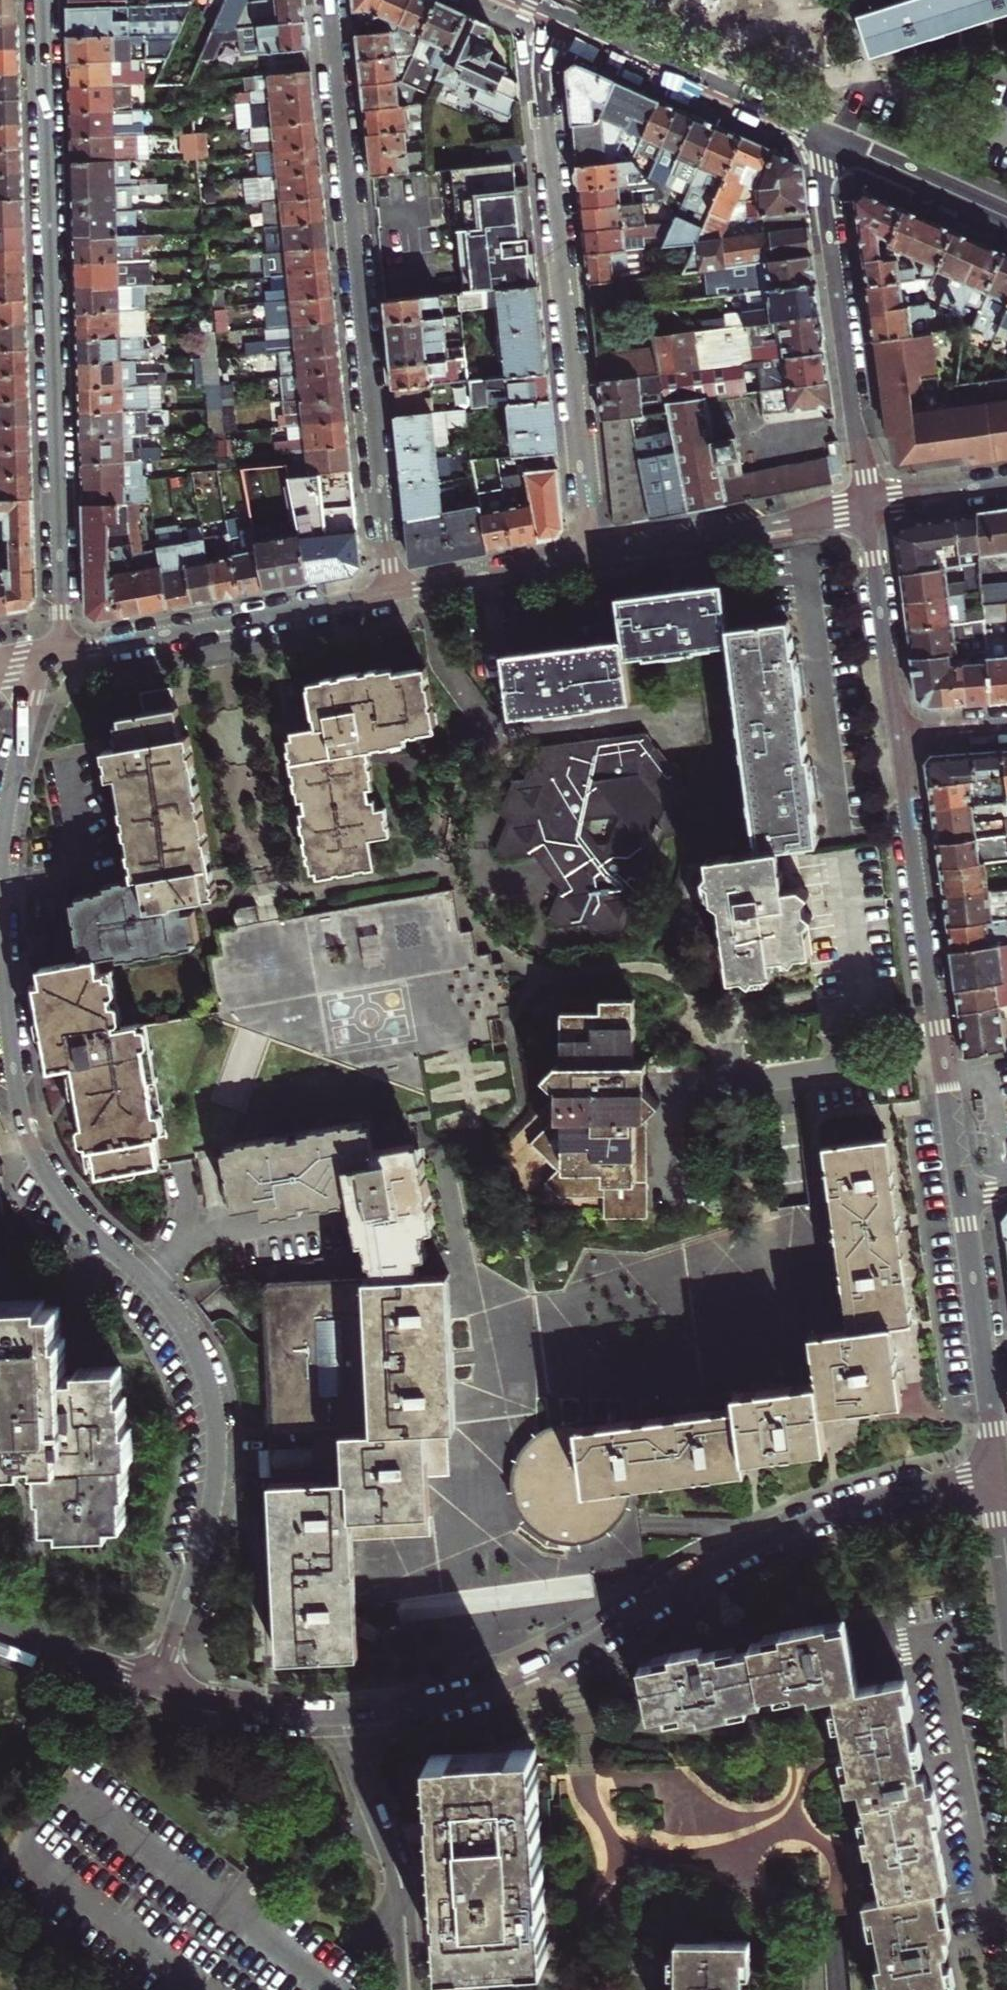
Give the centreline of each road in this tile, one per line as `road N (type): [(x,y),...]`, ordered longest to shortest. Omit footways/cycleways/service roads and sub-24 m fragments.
road 1 (residential): [(0,923),(19,1096),(35,1150),(84,1222),(170,1305),(212,1389),(212,1505),(153,1683)]
road 2 (residential): [(343,1716),(437,1705),(529,1679),(803,1524),(998,1471)]
road 3 (residential): [(44,0),(67,654)]
road 4 (residential): [(391,591),(330,0)]
road 5 (residential): [(536,8),(593,555)]
road 6 (residential): [(963,1197),(898,735)]
road 7 (residential): [(869,506),(820,135)]
road 8 (residential): [(391,591),(67,654)]
road 9 (tertiary): [(536,8),(820,135)]
road 10 (residential): [(343,1716),(403,1884),(409,1989)]
road 11 (residential): [(869,506),(593,555)]
road 12 (residential): [(998,1471),(963,1197)]
road 13 (residential): [(898,735),(869,506)]
road 14 (residential): [(42,659),(11,784),(0,876)]
road 15 (residential): [(593,555),(391,591)]
road 16 (tertiary): [(820,135),(1006,218)]
road 17 (residential): [(153,1683),(343,1716)]
road 18 (residential): [(0,1629),(153,1683)]
road 19 (residential): [(1006,485),(869,506)]

